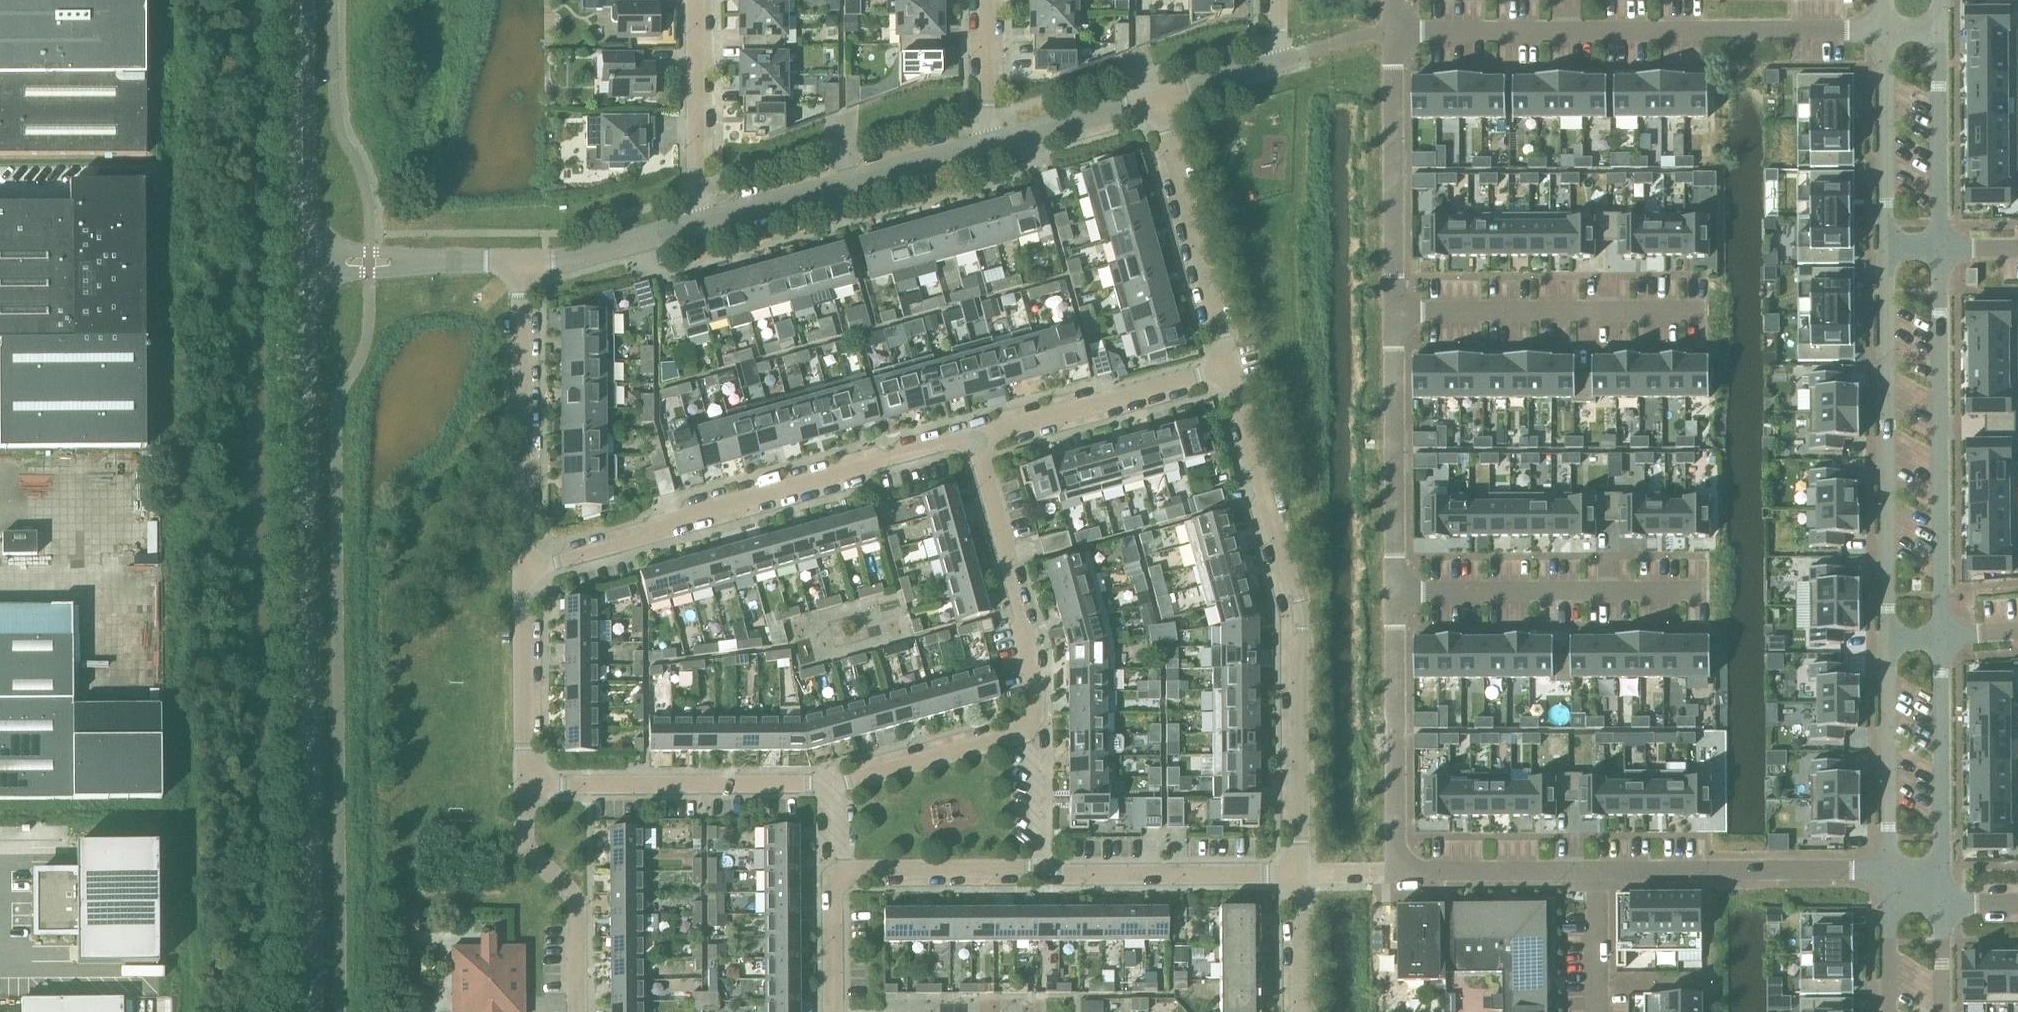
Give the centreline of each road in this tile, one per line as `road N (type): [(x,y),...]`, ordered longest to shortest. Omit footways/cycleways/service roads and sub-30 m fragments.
road 1 (tertiary): [(306,1011),(302,259)]
road 2 (residential): [(1299,872),(1301,615),(1230,367)]
road 3 (residential): [(1394,35),(1891,34)]
road 4 (residential): [(518,567),(970,439)]
road 5 (residential): [(1890,246),(1888,634)]
road 6 (residential): [(1946,632),(1939,246)]
road 7 (residential): [(1402,594),(1709,592)]
road 8 (residential): [(1400,314),(1706,309)]
road 9 (residential): [(519,778),(824,784)]
road 10 (residential): [(693,222),(986,141)]
road 11 (residential): [(518,567),(517,264)]
road 12 (residential): [(1036,724),(970,439)]
road 13 (residential): [(1596,874),(1886,874)]
road 14 (residential): [(1230,367),(1154,95)]
road 15 (residential): [(1400,314),(1402,594)]
road 16 (residential): [(1394,35),(1400,314)]
road 17 (residential): [(1402,594),(1399,872)]
road 18 (residential): [(1944,905),(1946,632)]
road 19 (residential): [(970,439),(1230,367)]
road 20 (residential): [(1299,872),(1034,871)]
road 21 (tertiary): [(302,259),(300,0)]
road 22 (residential): [(568,1011),(567,901),(528,855),(519,778)]
road 23 (residential): [(1888,634),(1886,874)]
road 24 (residential): [(693,0),(693,222)]
road 25 (residential): [(824,784),(1036,724)]
road 26 (residential): [(1939,246),(1937,32)]
road 27 (residential): [(1891,34),(1890,246)]
road 28 (residential): [(519,778),(518,567)]
road 29 (residential): [(1034,871),(830,870)]
road 30 (residential): [(1399,872),(1596,874)]
road 31 (residential): [(517,264),(693,222)]
road 32 (residential): [(986,141),(1154,95)]
road 33 (residential): [(366,263),(517,264)]
road 34 (residential): [(1034,871),(1036,724)]
road 35 (residential): [(831,1011),(830,870)]
road 36 (residential): [(986,141),(986,0)]
road 37 (residential): [(1303,1011),(1299,872)]
road 38 (residential): [(1886,874),(1887,1011)]
road 39 (residential): [(1596,874),(1595,1011)]
road 40 (residential): [(1154,95),(1277,61)]
road 41 (residential): [(1277,61),(1394,35)]

